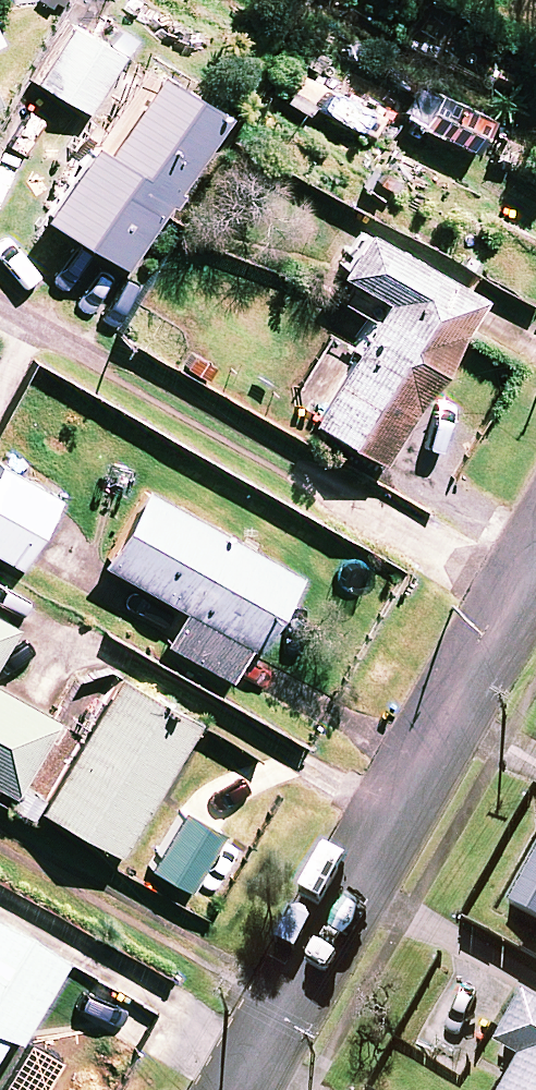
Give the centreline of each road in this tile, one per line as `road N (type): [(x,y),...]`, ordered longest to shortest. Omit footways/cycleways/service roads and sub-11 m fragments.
road 1 (residential): [(535,570),(244,1089)]

